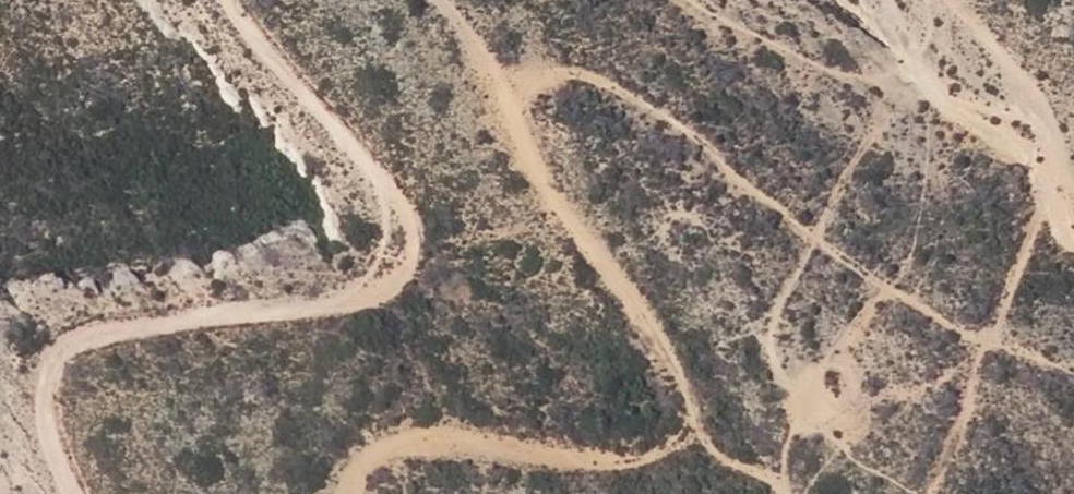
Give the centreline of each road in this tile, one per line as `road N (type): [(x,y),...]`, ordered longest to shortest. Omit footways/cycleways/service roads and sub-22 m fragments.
road 1 (track): [(362,493),(368,474),(405,454),(599,454),(662,440),(682,424),(670,346),(512,122),(516,81),(564,54),(622,72),(895,290),(1073,375)]
road 2 (track): [(61,493),(35,435),(37,376),(61,343),(89,332),(170,330),(297,305),(407,262),(408,222),(395,196),(216,0)]
road 3 (track): [(1073,210),(999,51),(963,0)]

